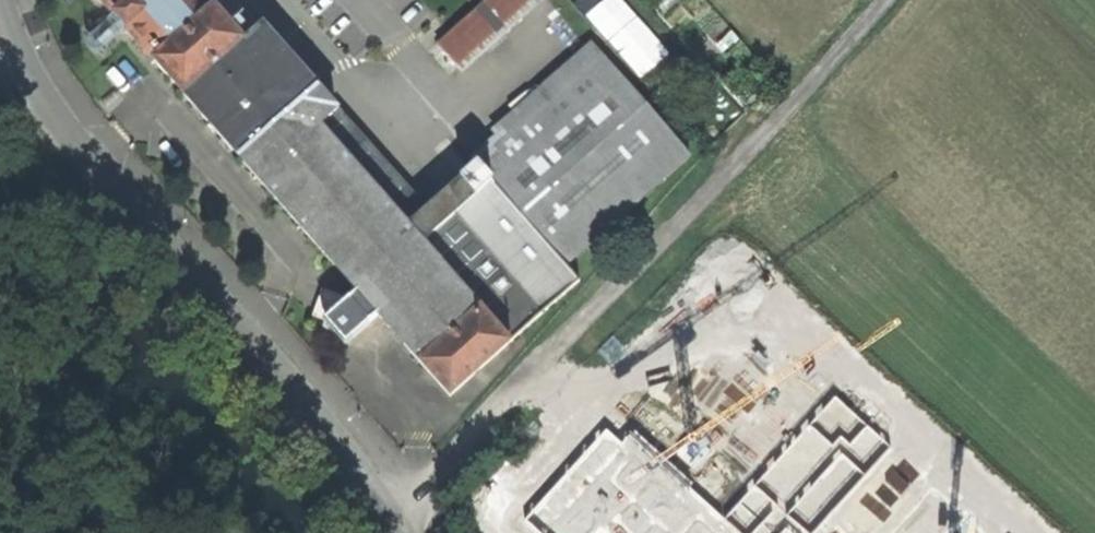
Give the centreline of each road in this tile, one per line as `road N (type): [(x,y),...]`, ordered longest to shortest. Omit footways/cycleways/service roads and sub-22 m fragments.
road 1 (track): [(398,524),(879,0)]
road 2 (residential): [(404,532),(60,122),(0,7)]

